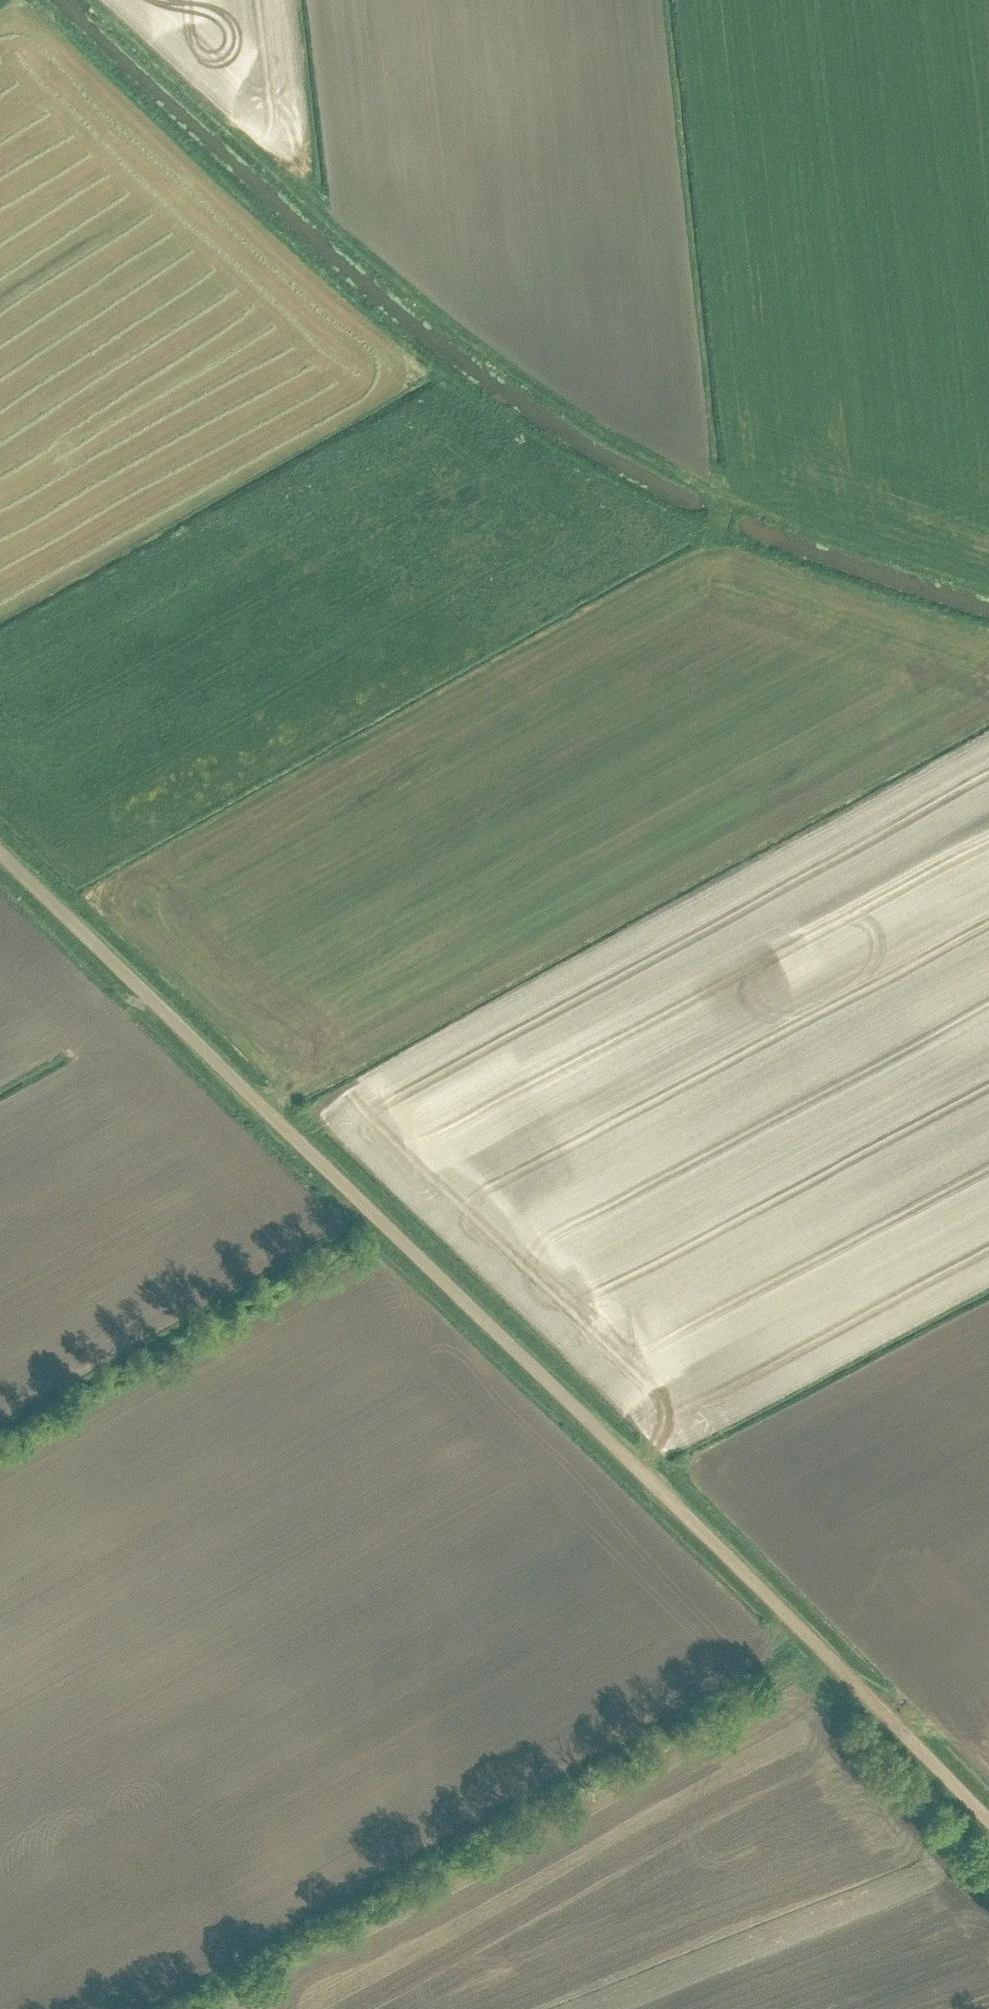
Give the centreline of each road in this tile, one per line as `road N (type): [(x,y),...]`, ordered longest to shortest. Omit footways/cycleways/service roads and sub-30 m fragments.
road 1 (unclassified): [(988,1816),(0,850)]

